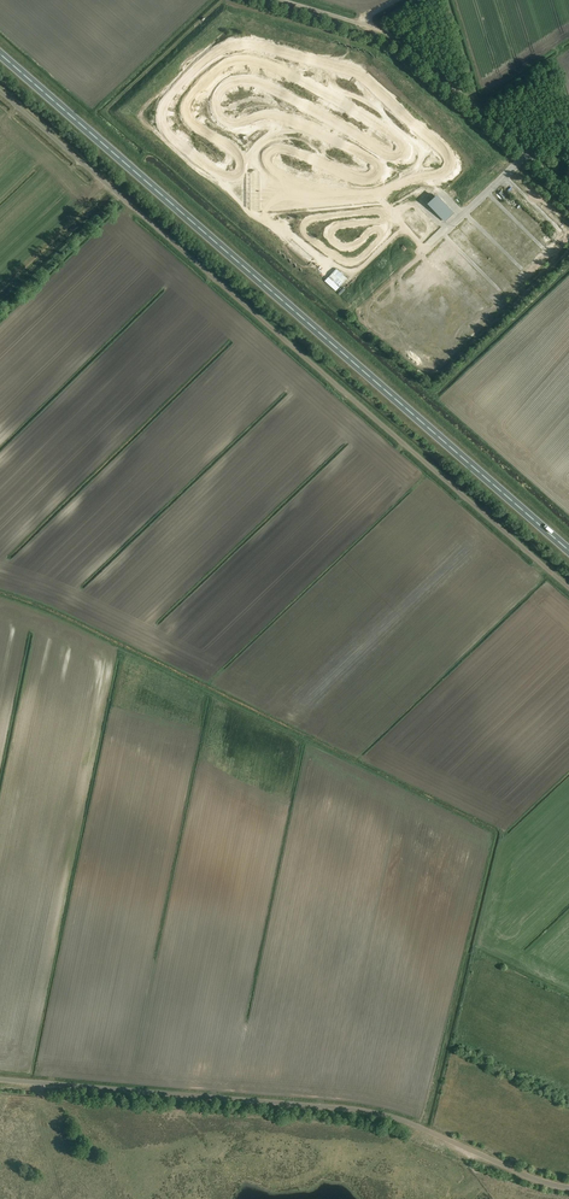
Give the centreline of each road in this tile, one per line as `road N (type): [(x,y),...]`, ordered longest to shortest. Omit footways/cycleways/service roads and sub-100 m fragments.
road 1 (unclassified): [(568,588),(0,91)]
road 2 (trunk): [(568,550),(0,54)]
road 3 (unclassified): [(0,1079),(372,1112),(568,1189)]
road 4 (unclassified): [(568,187),(406,45),(282,0)]

